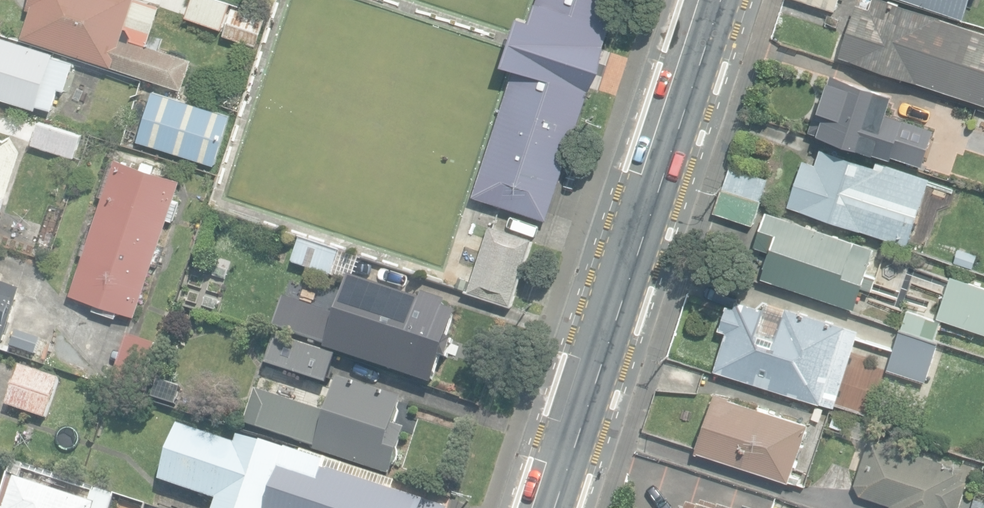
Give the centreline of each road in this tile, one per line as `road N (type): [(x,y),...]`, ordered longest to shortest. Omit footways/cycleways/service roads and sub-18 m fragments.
road 1 (secondary): [(713,0),(546,507)]

